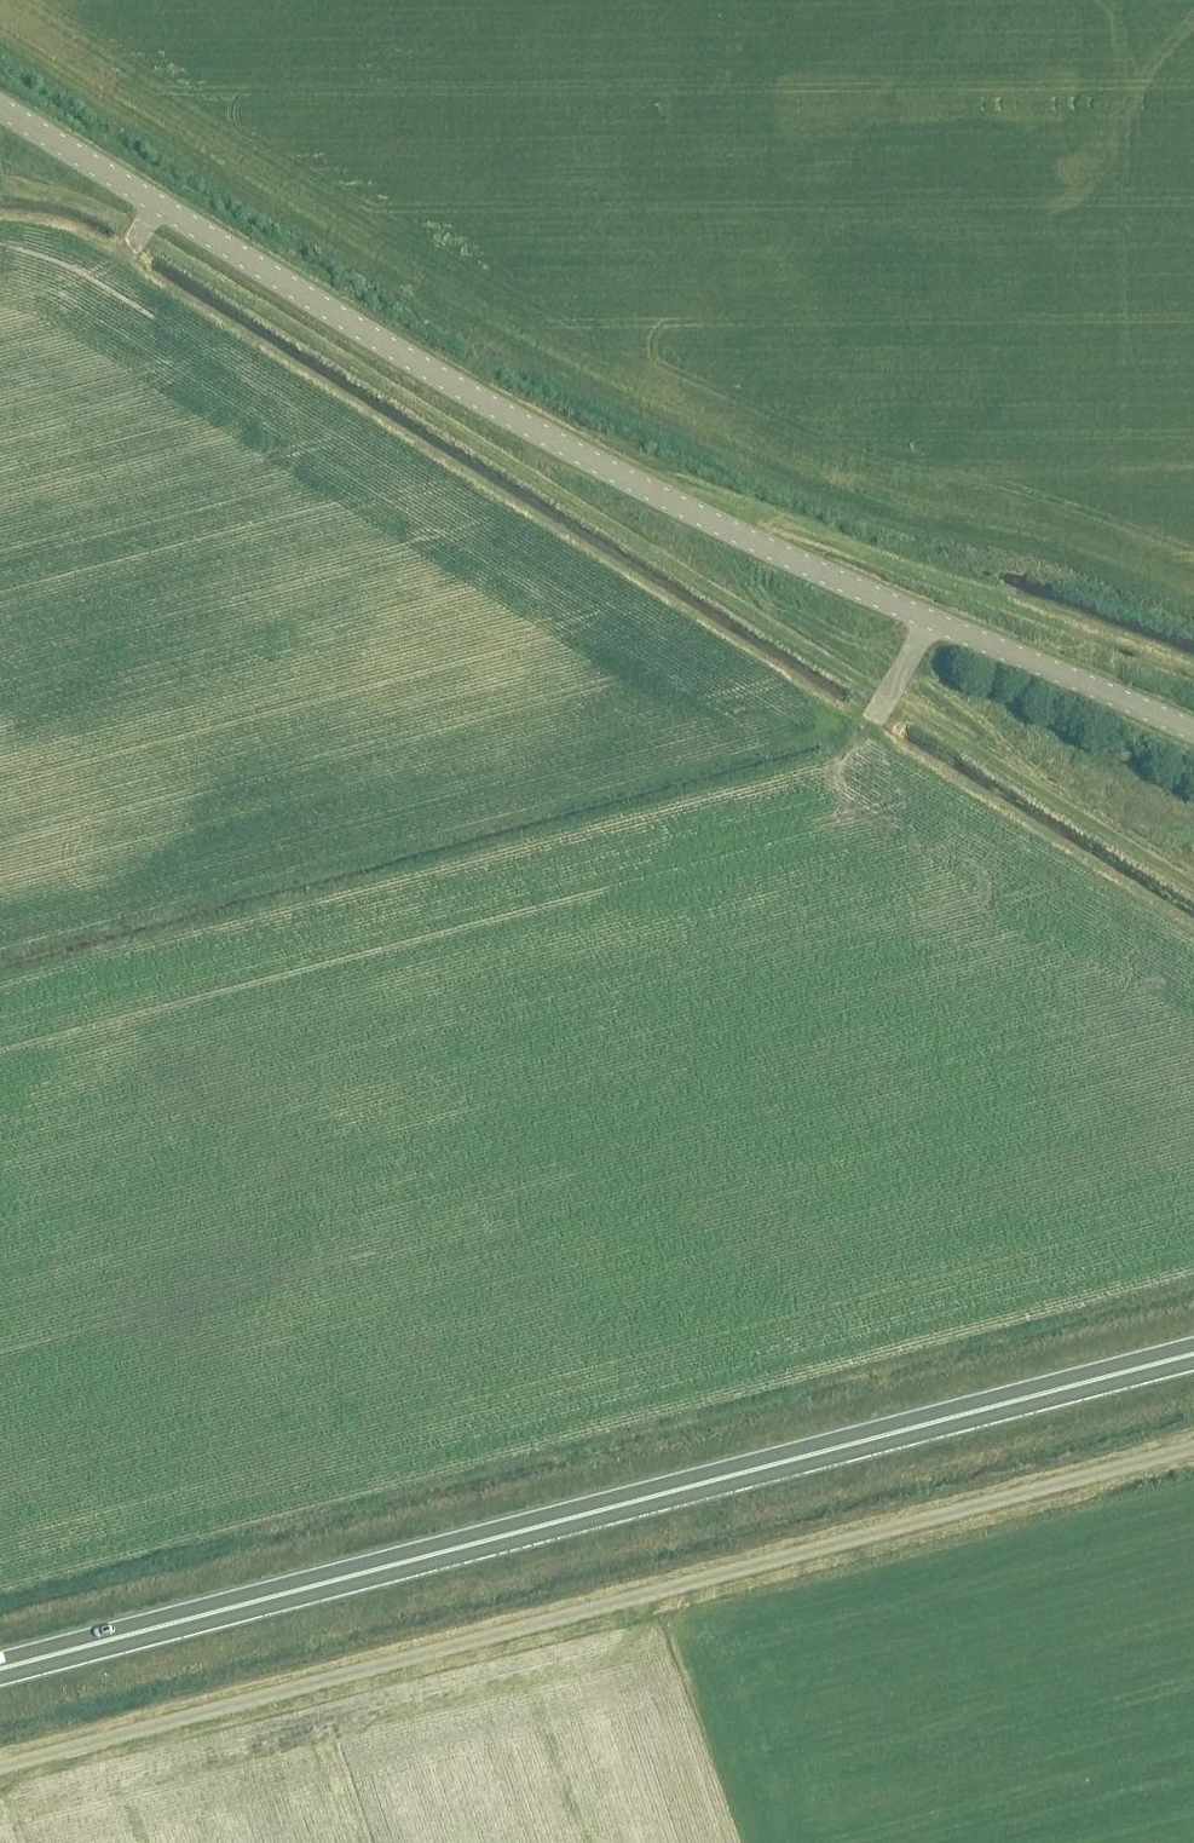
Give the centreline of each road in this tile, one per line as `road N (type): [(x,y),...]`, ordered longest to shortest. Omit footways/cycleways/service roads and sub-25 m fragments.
road 1 (unclassified): [(1193,736),(656,496),(426,373),(0,106)]
road 2 (trunk): [(0,1670),(1193,1355)]

